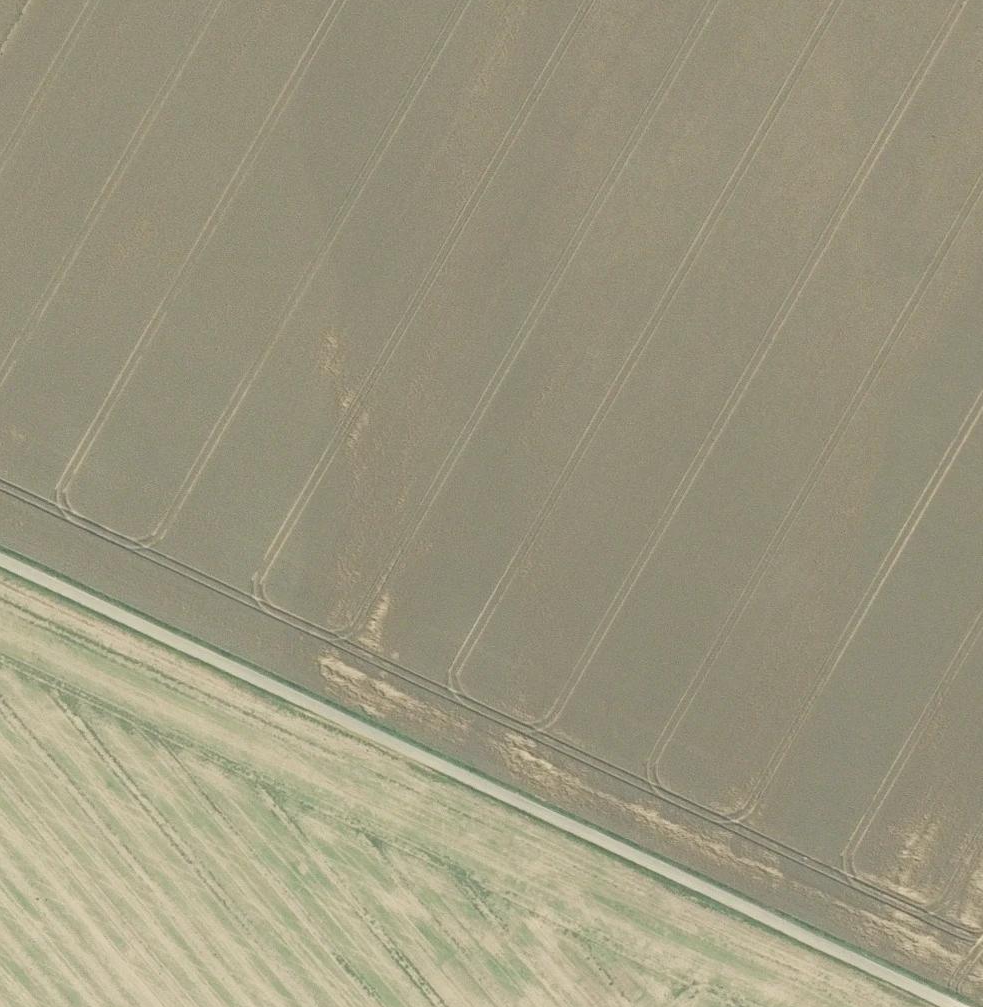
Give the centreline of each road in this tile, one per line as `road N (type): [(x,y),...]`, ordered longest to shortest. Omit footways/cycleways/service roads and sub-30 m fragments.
road 1 (track): [(0,562),(938,1006)]

